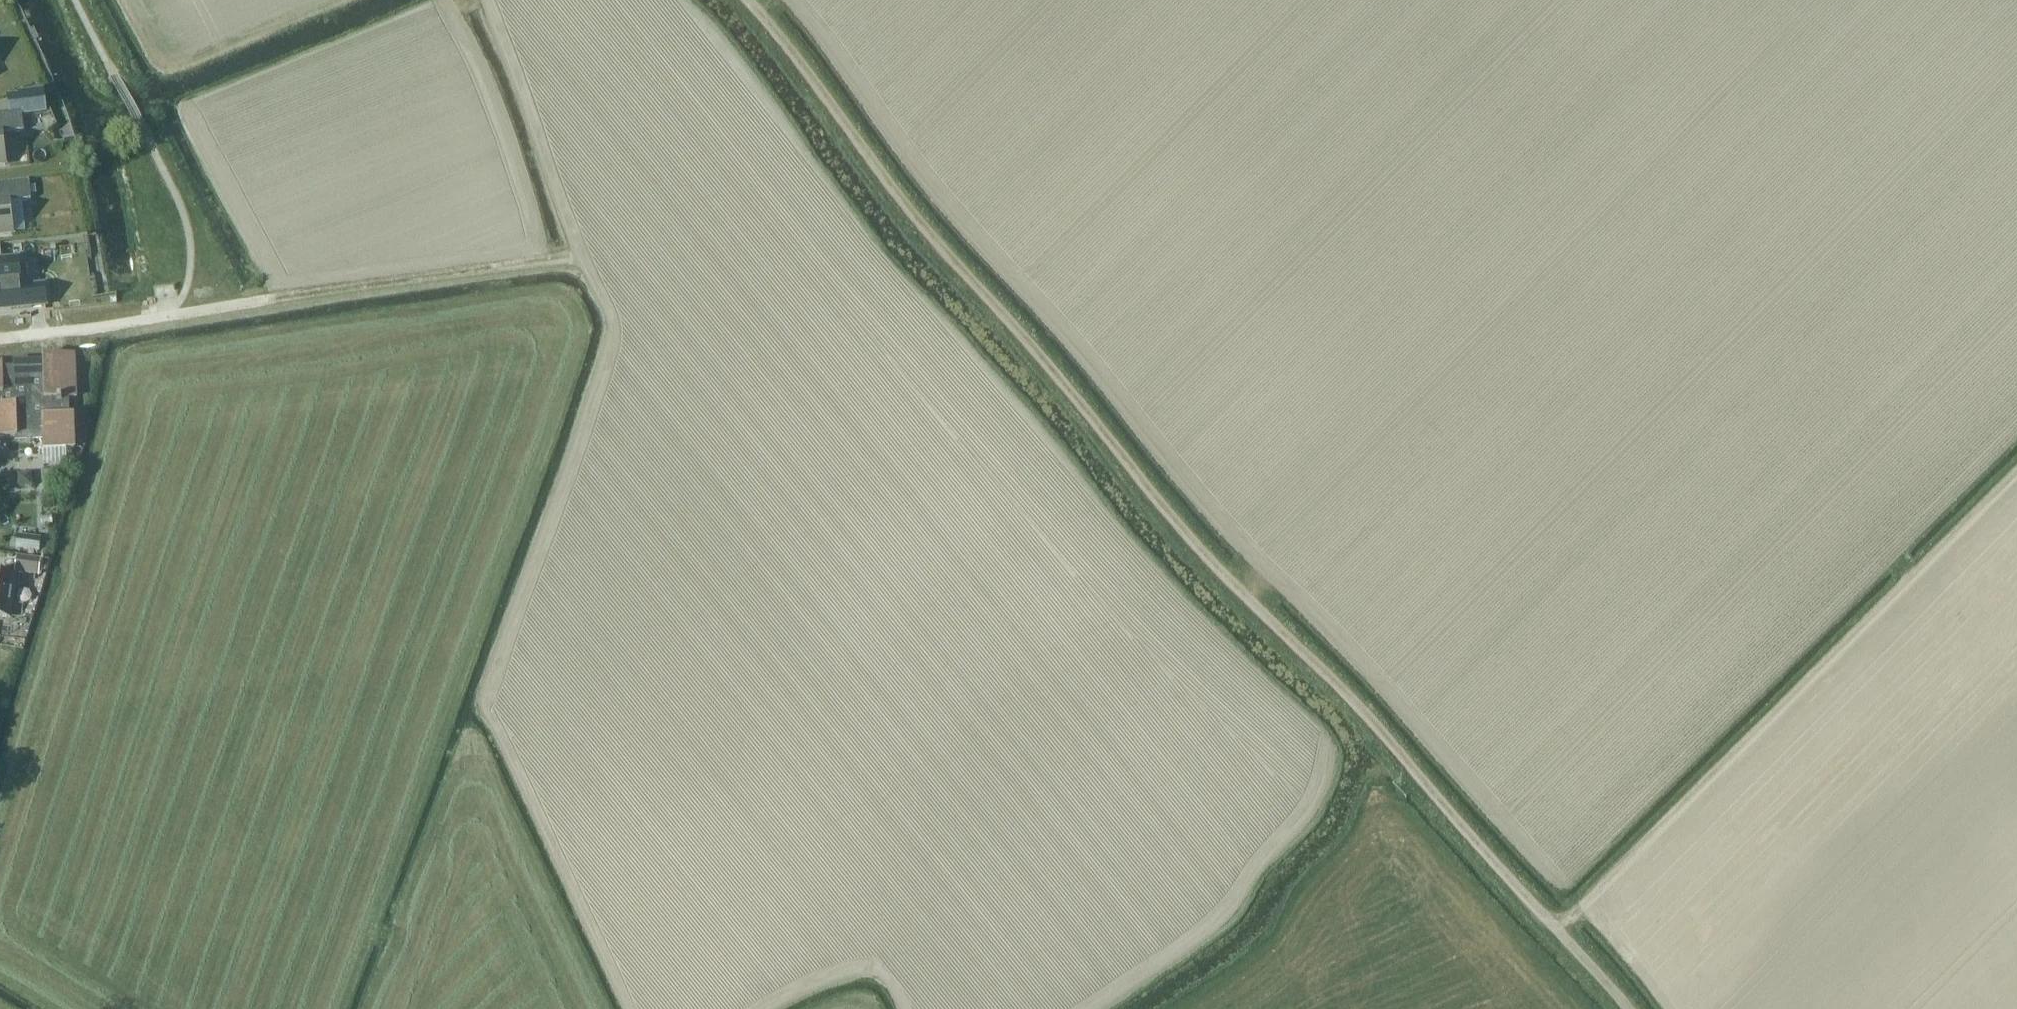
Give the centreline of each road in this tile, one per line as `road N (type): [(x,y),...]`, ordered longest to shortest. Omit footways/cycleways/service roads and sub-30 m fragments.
road 1 (track): [(1627,1008),(1386,736),(1236,586),(994,303),(927,236),(751,0)]
road 2 (track): [(275,300),(583,255)]

